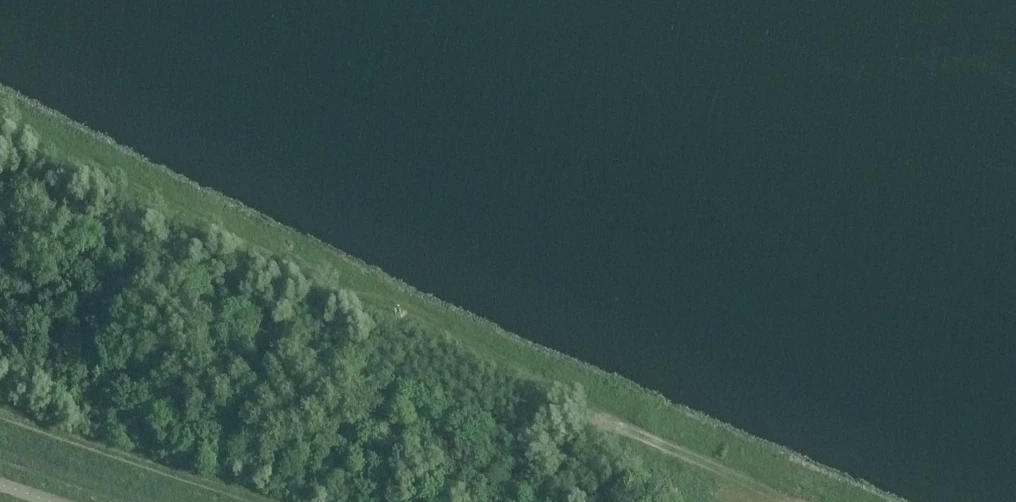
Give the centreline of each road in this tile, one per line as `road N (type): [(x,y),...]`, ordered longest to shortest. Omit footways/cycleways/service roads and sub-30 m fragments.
road 1 (track): [(793,501),(605,420),(433,328)]
road 2 (track): [(265,501),(0,417)]

